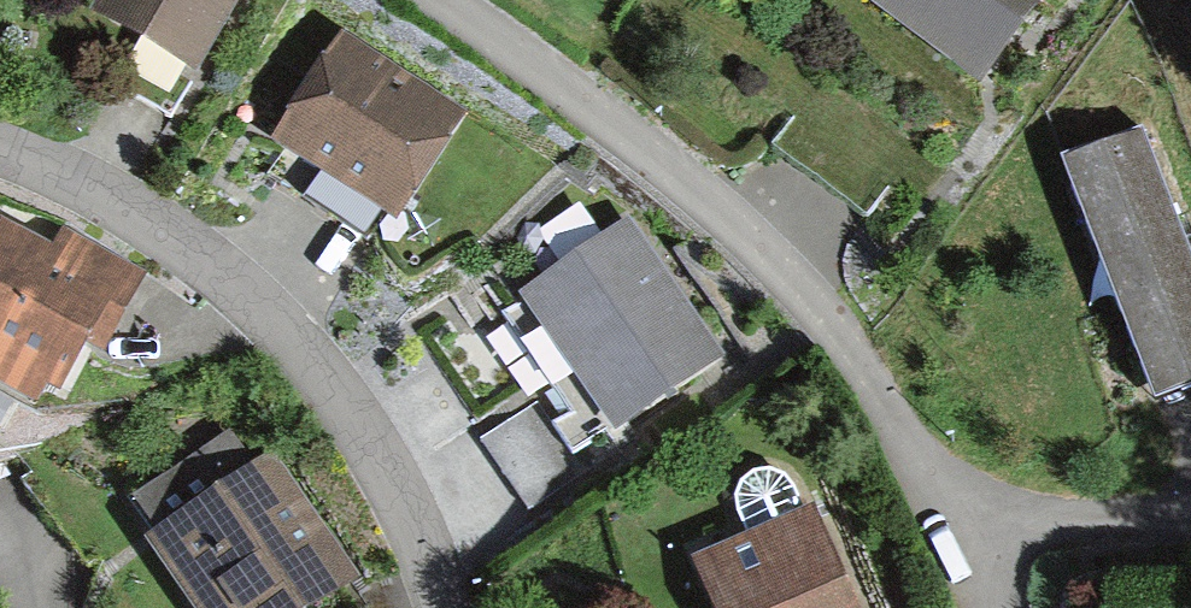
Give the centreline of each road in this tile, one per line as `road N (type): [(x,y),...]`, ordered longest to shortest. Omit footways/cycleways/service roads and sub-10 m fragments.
road 1 (residential): [(962,522),(908,428),(680,176),(432,0)]
road 2 (residential): [(0,153),(46,168),(203,263),(325,389),(410,548),(429,607)]
road 3 (residential): [(1190,501),(962,522)]

